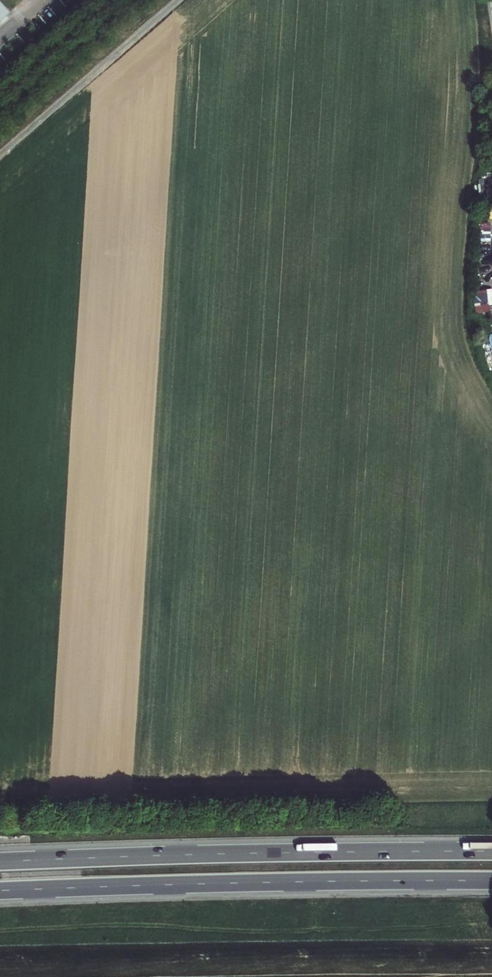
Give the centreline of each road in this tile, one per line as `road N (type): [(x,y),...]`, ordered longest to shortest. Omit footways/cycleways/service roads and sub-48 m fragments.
road 1 (motorway): [(491,851),(0,862)]
road 2 (motorway): [(0,891),(491,881)]

